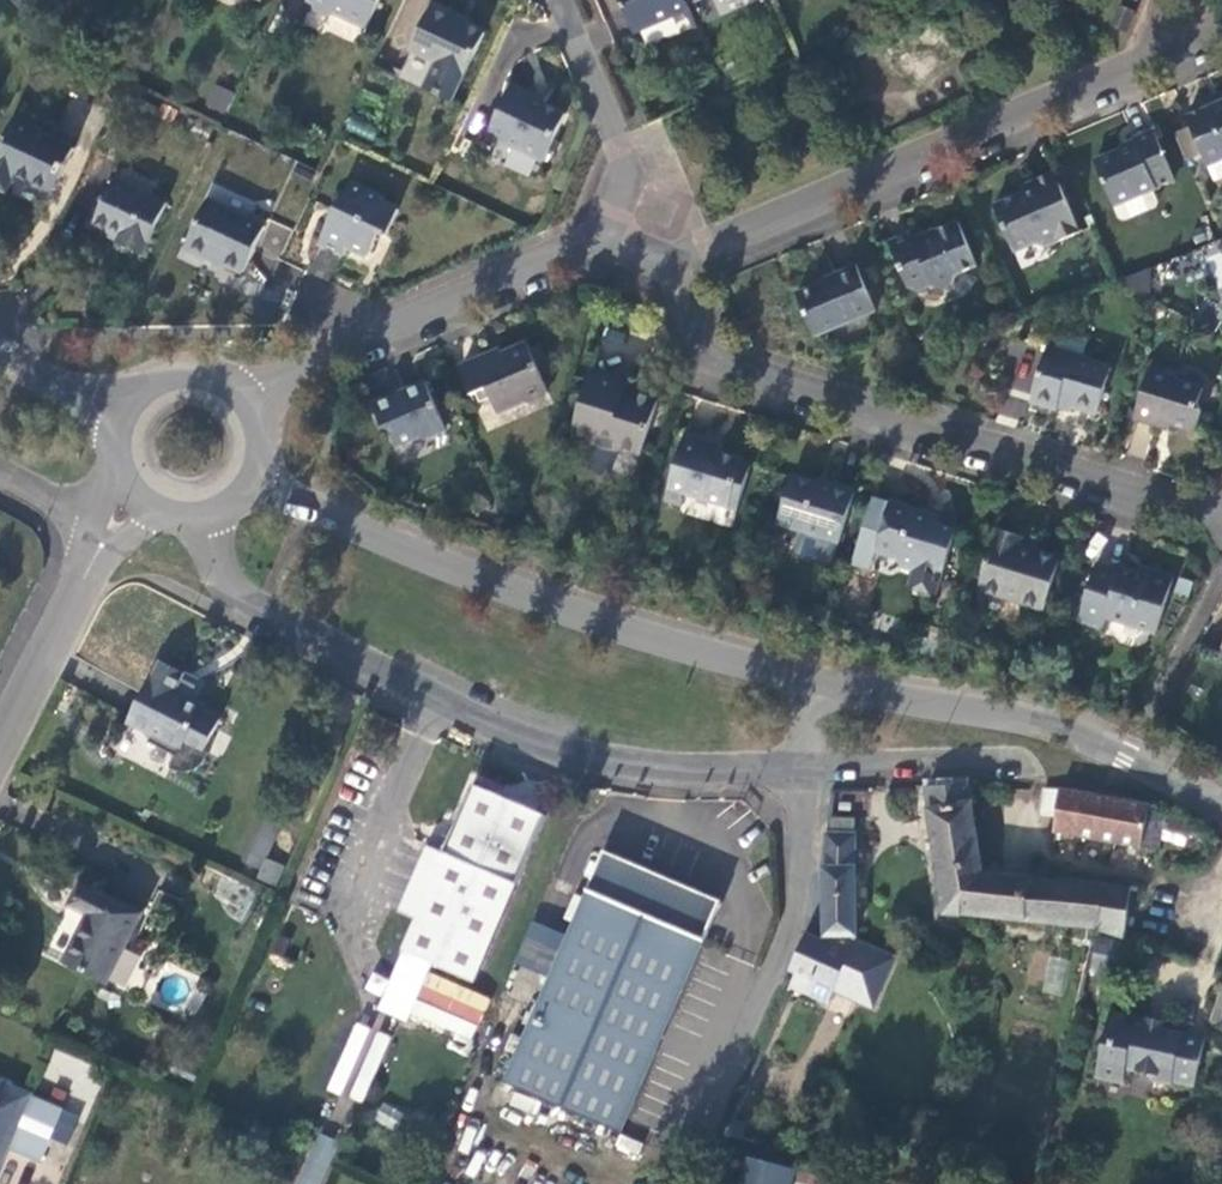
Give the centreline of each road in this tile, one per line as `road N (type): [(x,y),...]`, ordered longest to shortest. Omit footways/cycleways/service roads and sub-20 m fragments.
road 1 (residential): [(212,528),(239,597),(487,718),(585,751),(686,766),(806,762)]
road 2 (residential): [(669,258),(719,353),(1221,513)]
road 3 (residential): [(669,258),(1221,11)]
road 4 (tertiary): [(819,677),(641,631),(268,471)]
road 5 (residential): [(252,397),(648,216)]
road 6 (tertiary): [(1221,810),(1055,721),(819,677)]
road 7 (residential): [(806,762),(797,914),(718,1110)]
road 8 (residential): [(150,521),(108,537),(0,749)]
road 9 (residential): [(648,216),(566,0)]
road 10 (residential): [(806,762),(1021,766)]
road 11 (tertiary): [(252,397),(215,372),(184,368),(134,389),(116,413)]
road 12 (tertiary): [(116,413),(0,346)]
road 13 (tertiary): [(116,413),(108,461),(115,483),(150,521)]

